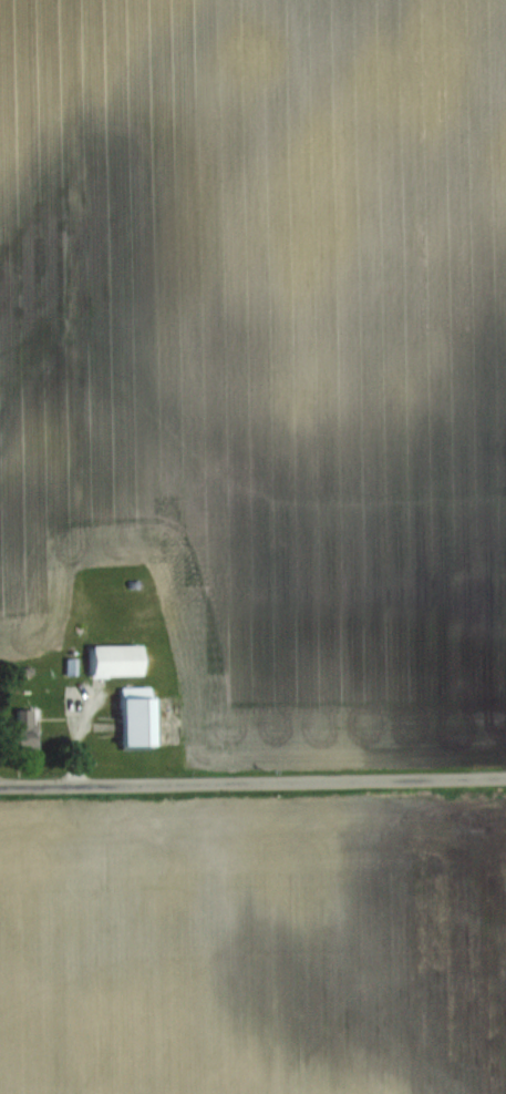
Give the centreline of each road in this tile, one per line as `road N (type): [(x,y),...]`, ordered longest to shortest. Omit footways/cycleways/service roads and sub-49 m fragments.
road 1 (residential): [(0,785),(505,775)]

